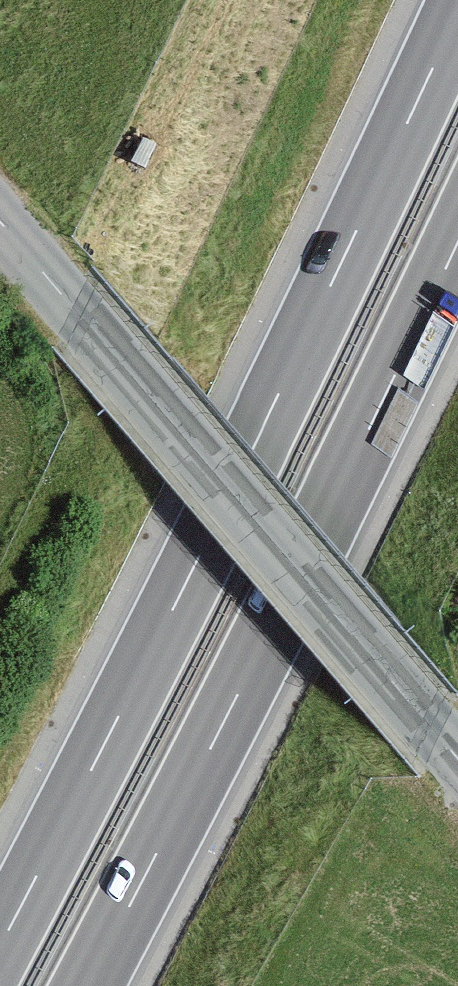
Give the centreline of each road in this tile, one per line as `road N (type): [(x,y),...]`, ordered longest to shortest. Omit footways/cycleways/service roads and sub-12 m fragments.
road 1 (motorway): [(457,8),(196,555),(0,940)]
road 2 (motorway): [(84,985),(457,237)]
road 3 (unclassified): [(0,227),(434,734)]

